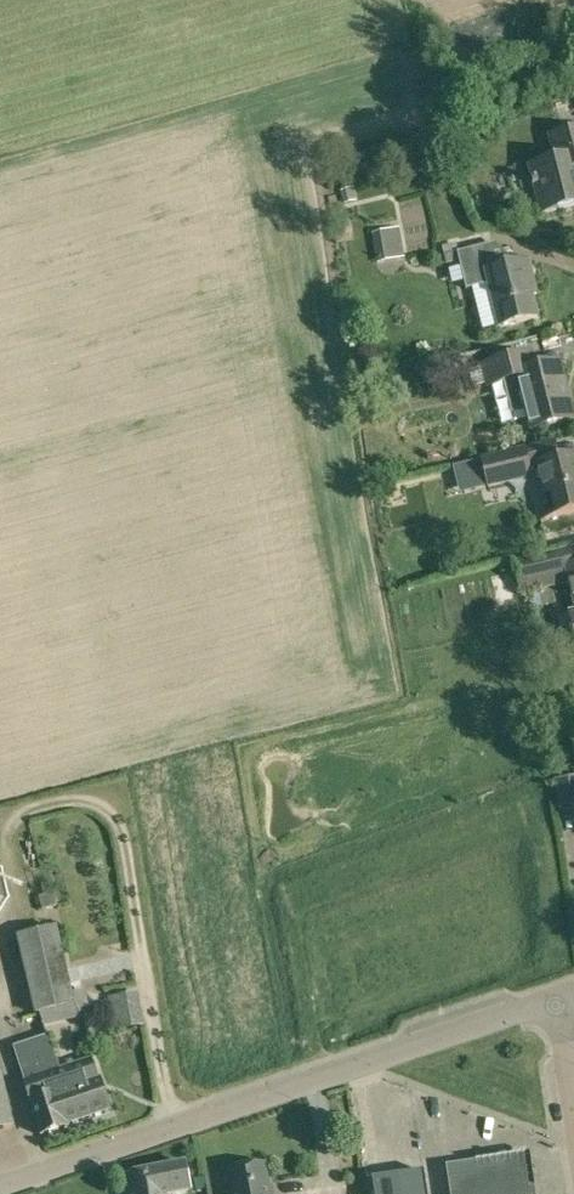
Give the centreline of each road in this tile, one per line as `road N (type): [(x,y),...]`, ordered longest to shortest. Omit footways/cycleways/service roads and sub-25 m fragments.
road 1 (residential): [(0,1185),(557,997)]
road 2 (track): [(173,1126),(116,820),(81,798),(27,808),(0,845)]

